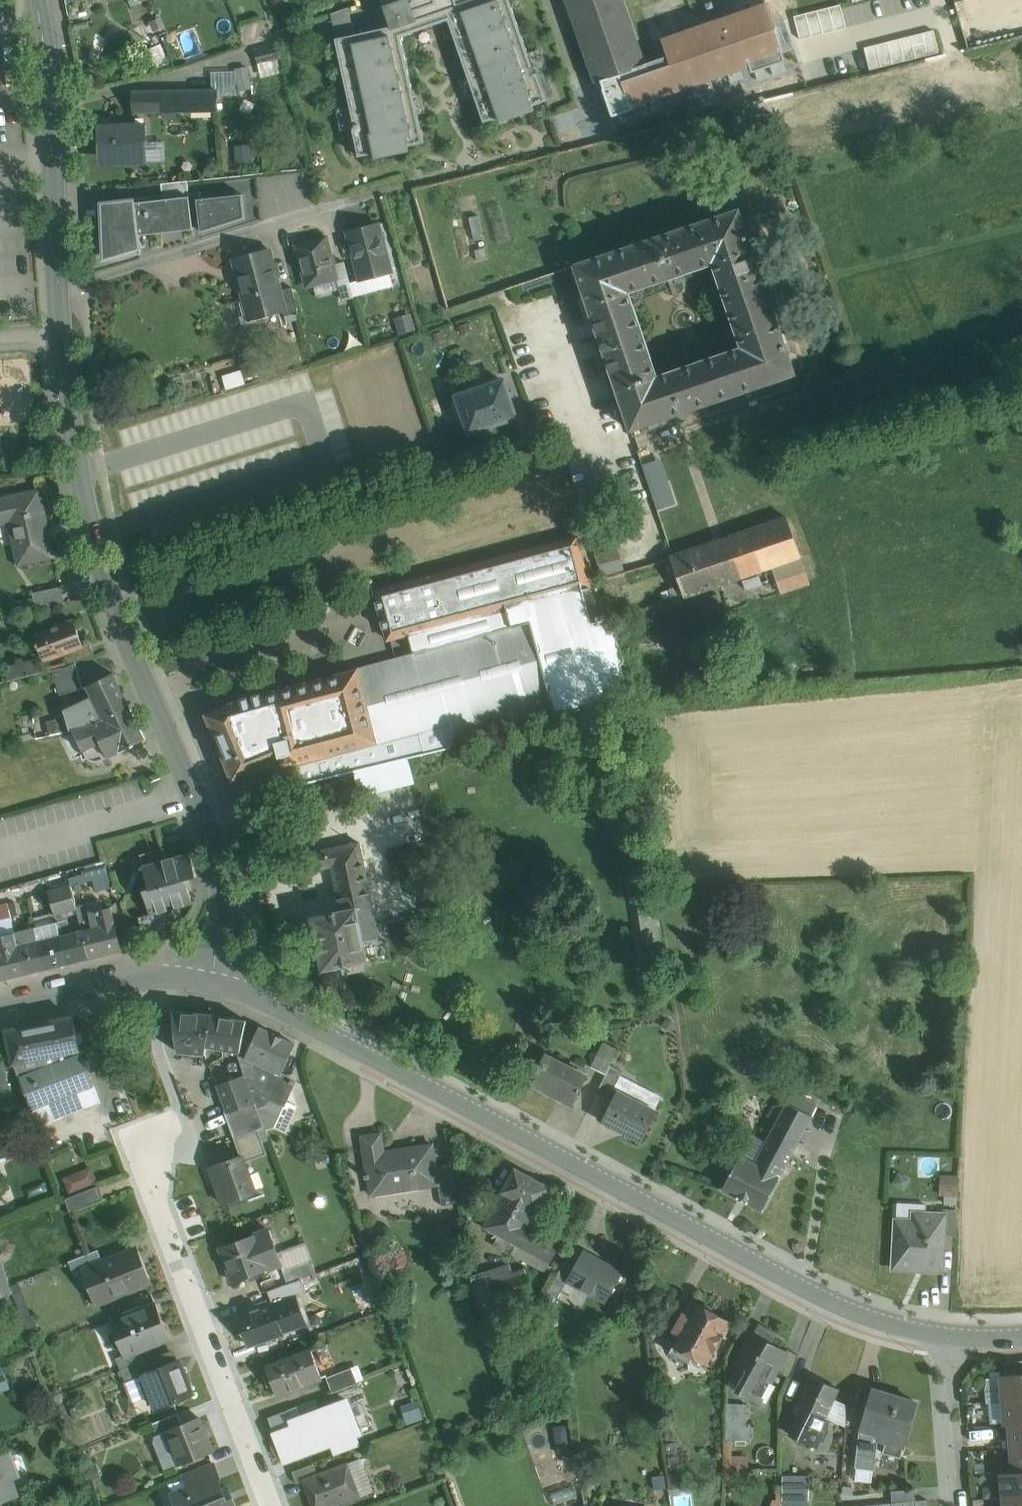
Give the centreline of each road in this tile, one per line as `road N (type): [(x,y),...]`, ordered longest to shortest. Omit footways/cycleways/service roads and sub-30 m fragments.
road 1 (tertiary): [(946,1335),(828,1303),(307,1022),(211,985)]
road 2 (tertiary): [(211,985),(221,868),(107,586),(86,504),(62,329)]
road 3 (residential): [(172,1156),(163,1223),(272,1505)]
road 4 (residential): [(61,288),(396,185)]
road 5 (tertiary): [(61,288),(57,98),(38,0)]
road 6 (tertiary): [(0,1006),(145,976),(211,985)]
road 7 (residential): [(946,1335),(959,1505)]

